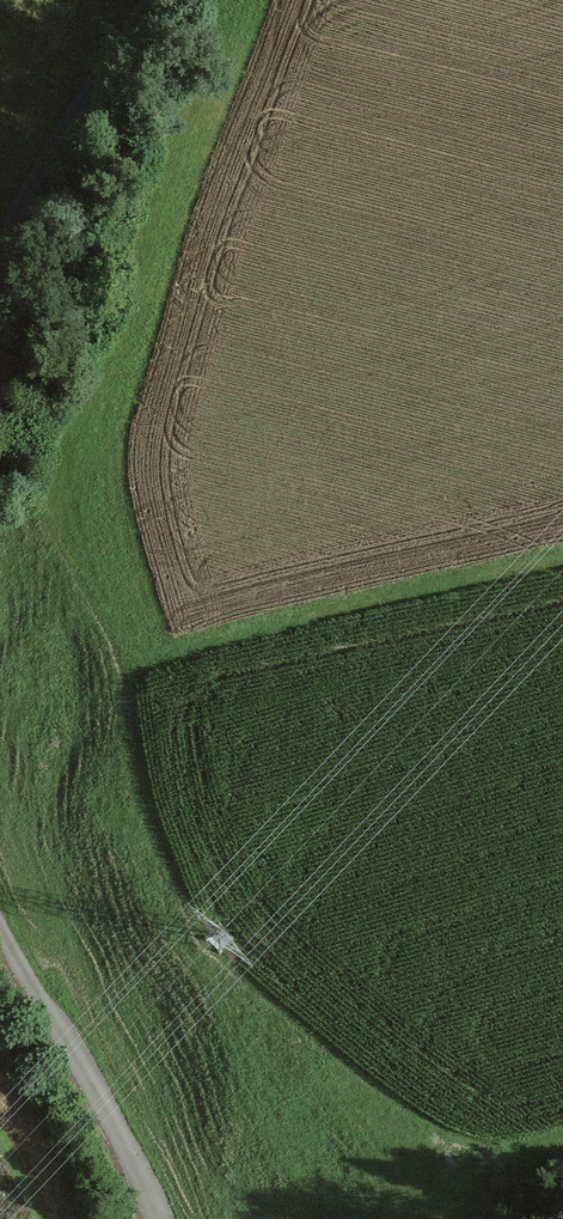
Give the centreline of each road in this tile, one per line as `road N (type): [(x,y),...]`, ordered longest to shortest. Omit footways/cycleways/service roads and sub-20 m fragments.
road 1 (track): [(159,650),(562,556)]
road 2 (unclassified): [(0,926),(160,1218)]
road 3 (unclassified): [(151,0),(84,101),(0,256)]

